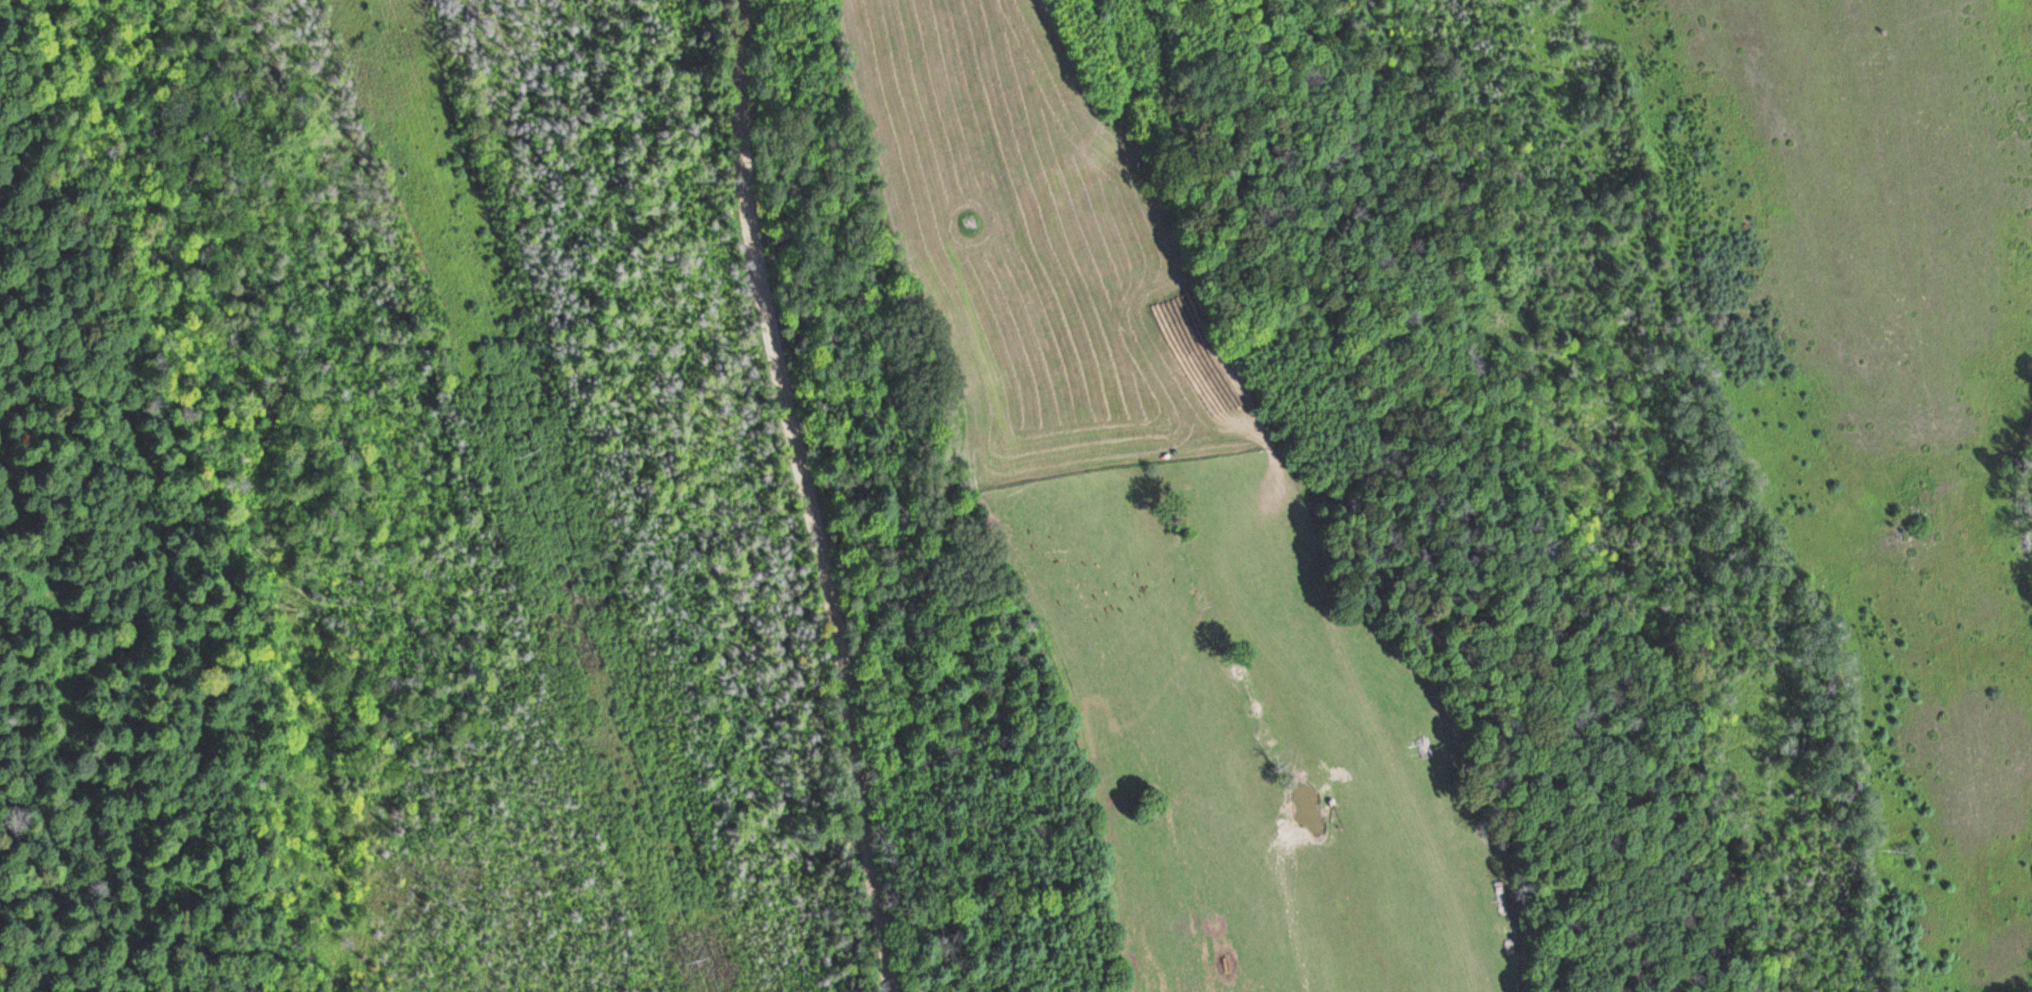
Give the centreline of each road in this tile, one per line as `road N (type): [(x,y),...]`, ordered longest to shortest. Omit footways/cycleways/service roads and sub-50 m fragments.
road 1 (residential): [(898,991),(823,537),(757,277),(739,127),(745,0)]

